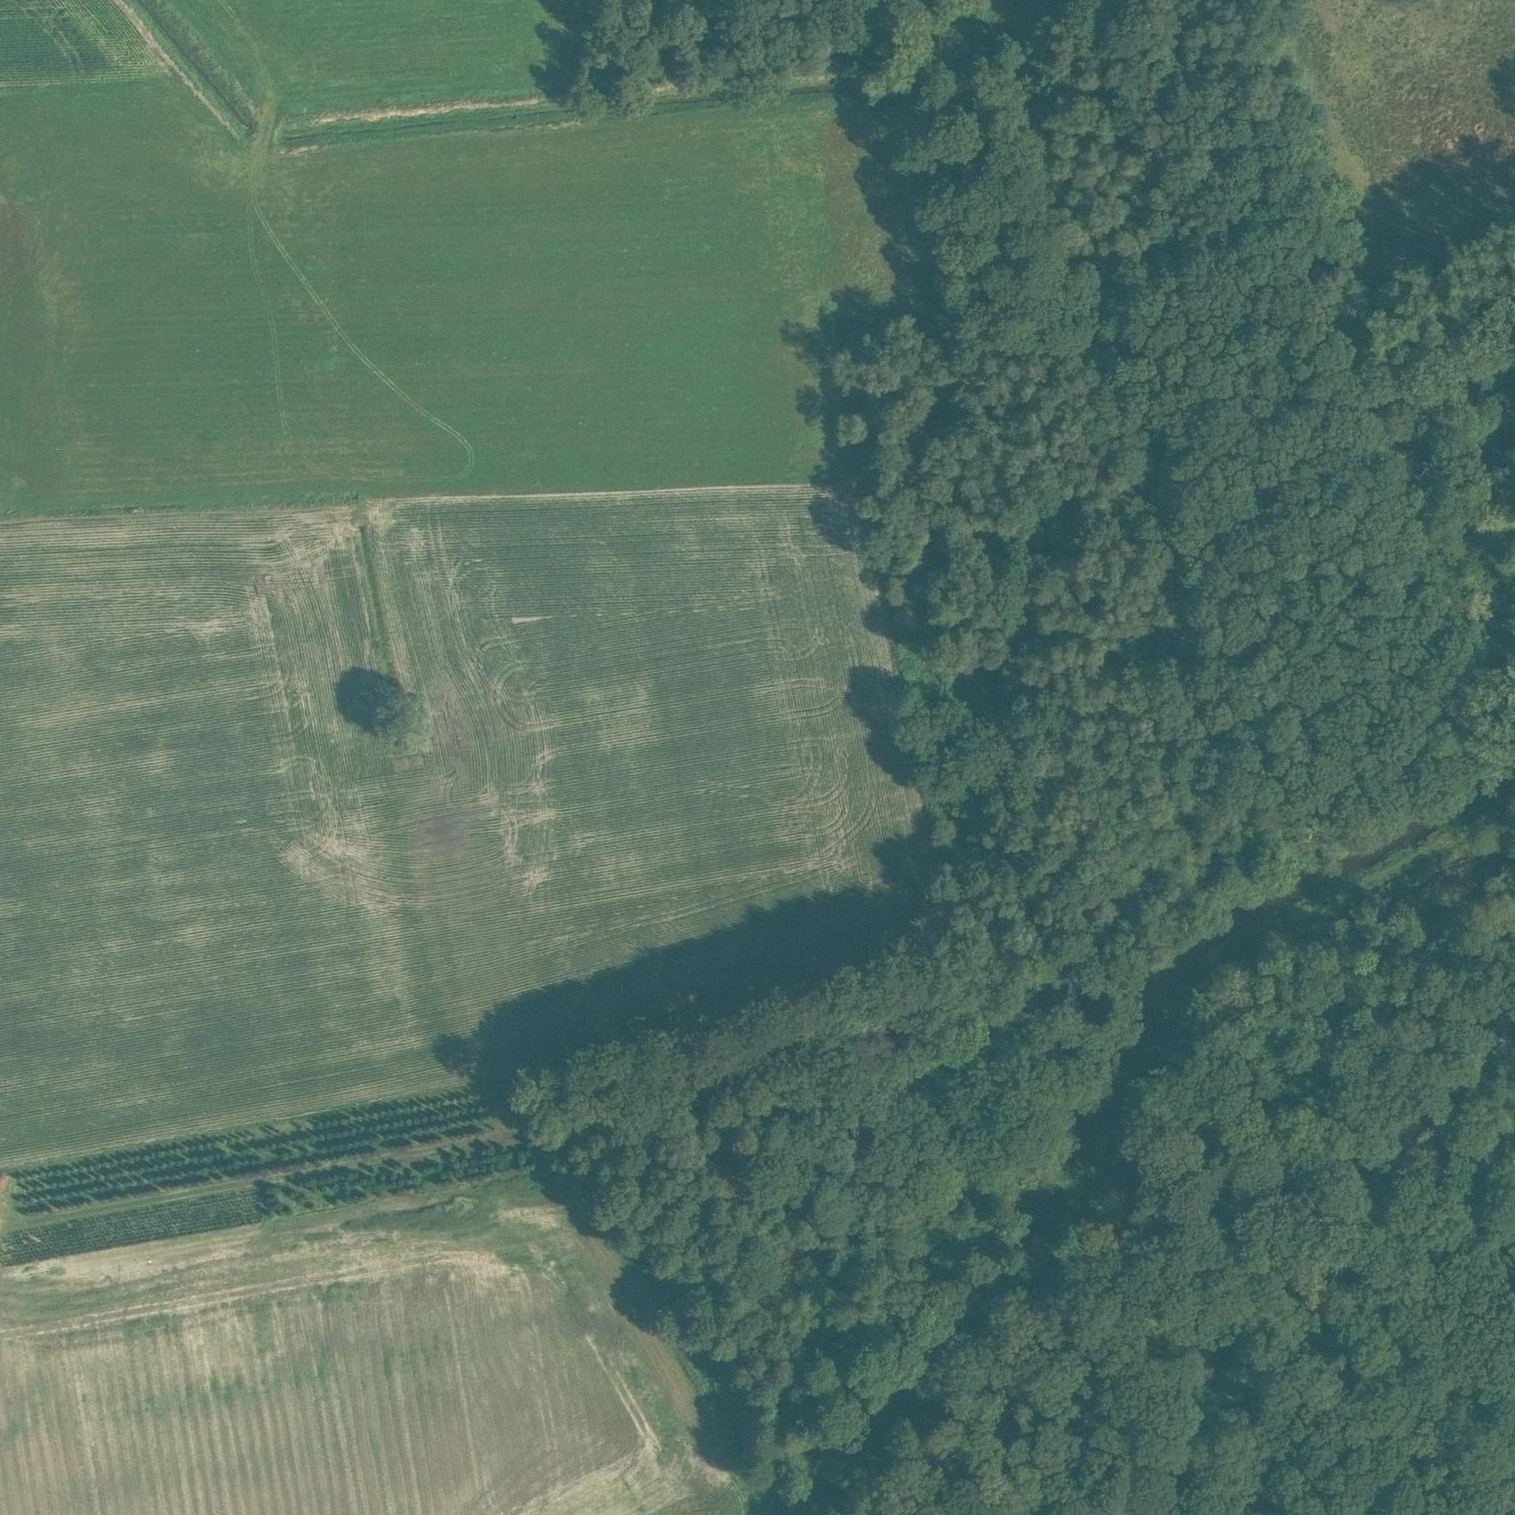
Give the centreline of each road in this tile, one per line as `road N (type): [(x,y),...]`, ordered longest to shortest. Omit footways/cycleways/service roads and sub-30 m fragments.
road 1 (track): [(0,1193),(555,1093)]

